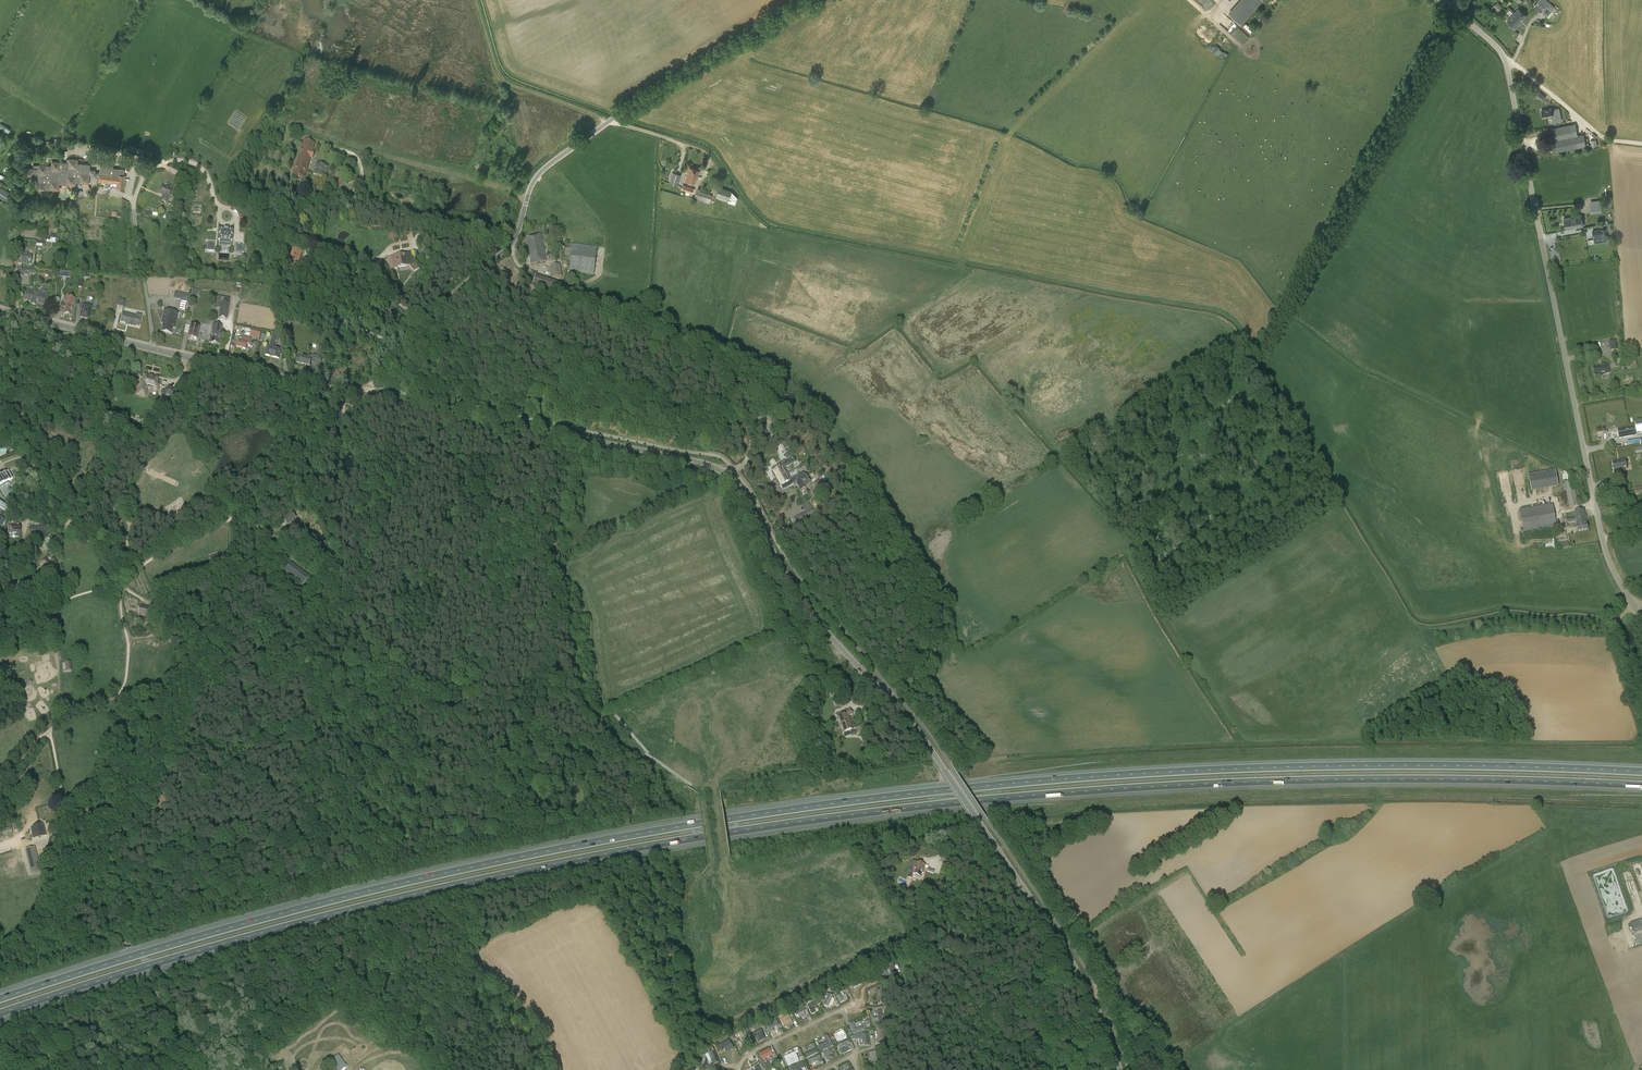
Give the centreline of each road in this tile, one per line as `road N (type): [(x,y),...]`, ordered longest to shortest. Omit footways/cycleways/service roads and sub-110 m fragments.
road 1 (motorway): [(1641,772),(1293,767),(1061,779),(833,803),(619,837),(390,886),(0,999)]
road 2 (motorway): [(0,1013),(392,900),(832,817),(1287,780),(1641,786)]
road 3 (tertiary): [(1120,1069),(1057,938),(916,729),(785,580),(727,474),(705,463),(360,394)]
road 4 (unclassified): [(1641,619),(1605,554),(1505,60),(1455,11)]
road 5 (track): [(891,689),(917,640),(909,587),(869,502),(814,428),(749,370),(576,302)]
road 6 (track): [(1455,11),(1257,359),(1240,366),(1230,356)]
road 7 (track): [(50,732),(61,790),(52,861),(58,884),(195,1004),(229,1069)]
road 8 (tertiary): [(609,121),(534,179),(512,244),(369,386)]
road 9 (track): [(670,1069),(711,1033),(906,935),(934,946)]
road 10 (track): [(120,584),(253,503),(342,416)]
road 11 (tertiary): [(609,121),(806,0)]
road 12 (tertiary): [(360,394),(154,350)]
road 13 (track): [(0,435),(39,473),(120,584)]
road 14 (track): [(120,584),(124,684),(50,732)]
road 15 (unclassified): [(154,350),(134,211),(154,168)]
road 16 (track): [(1505,60),(1607,140),(1641,145)]
road 17 (tertiary): [(154,350),(0,310)]
road 18 (track): [(154,168),(175,160),(199,166),(233,222),(223,223),(219,211)]

